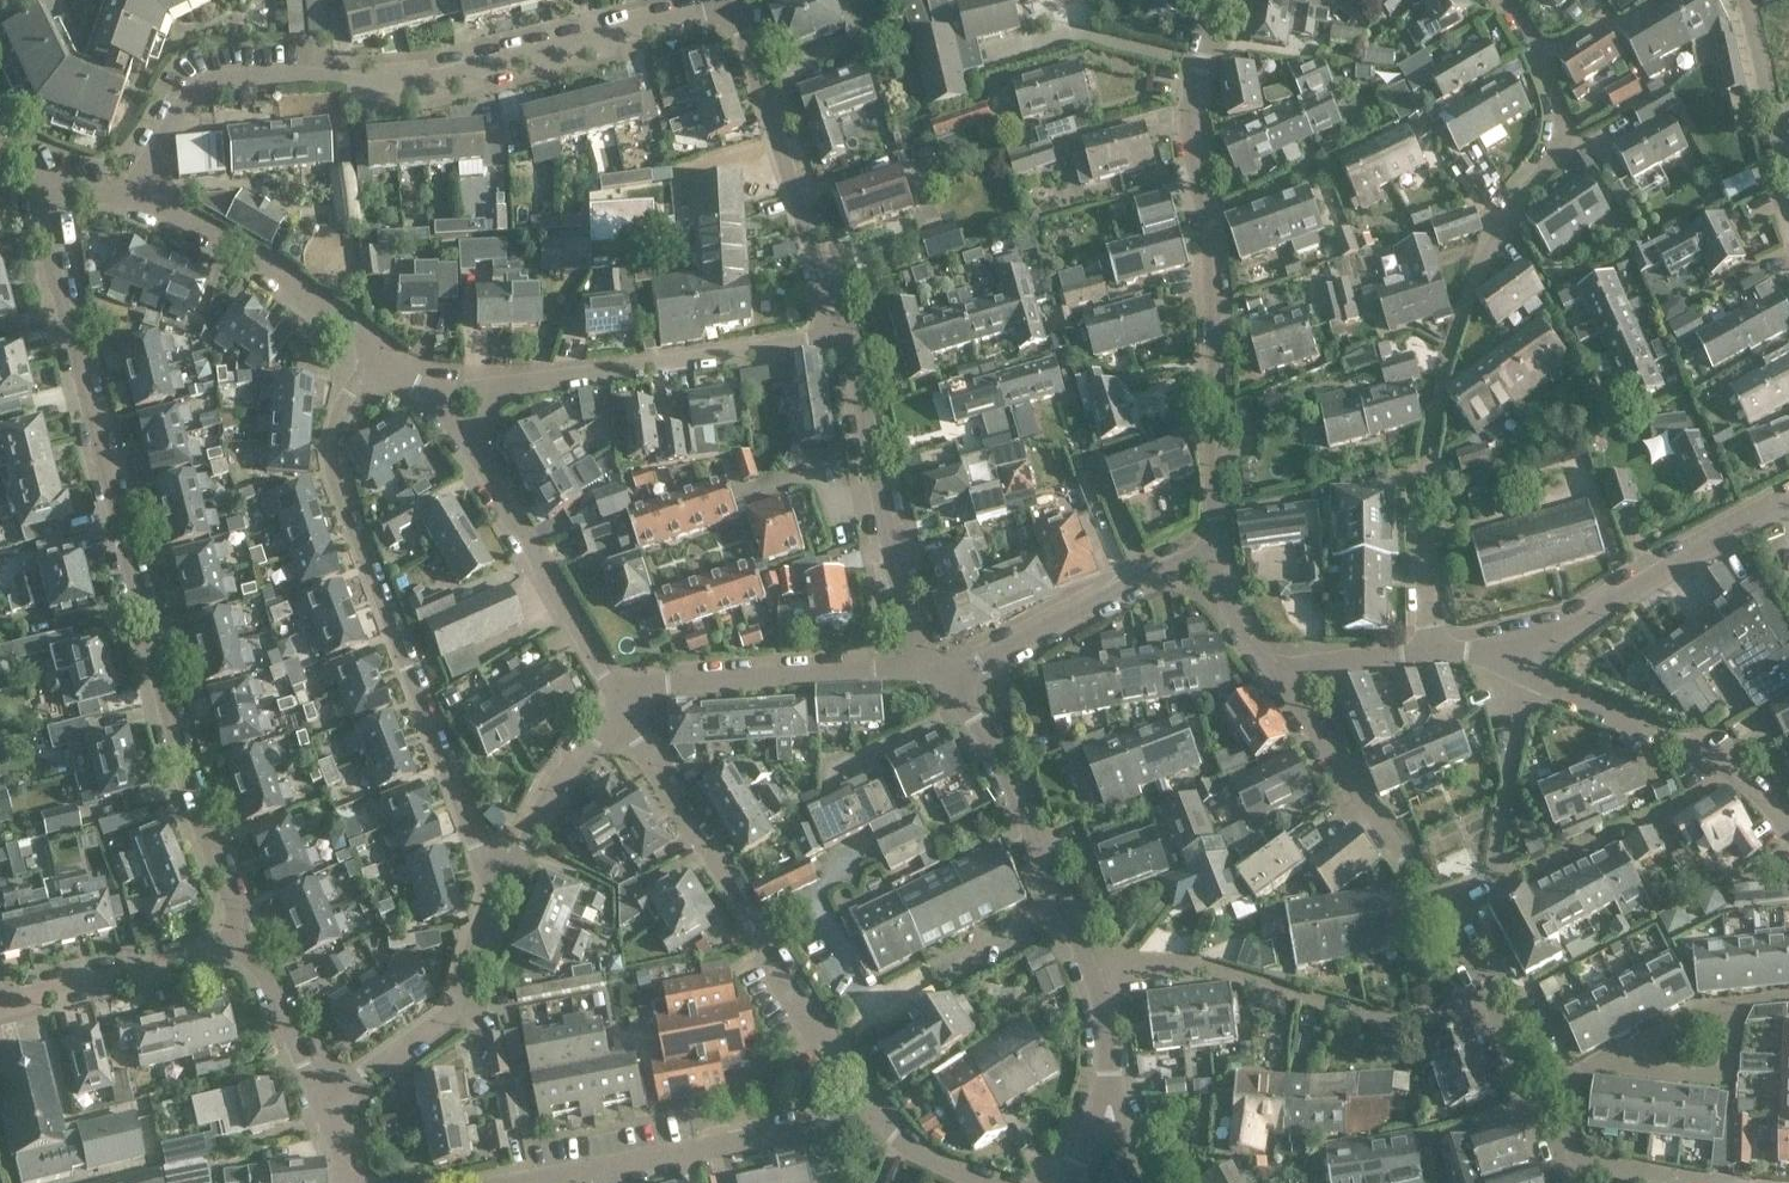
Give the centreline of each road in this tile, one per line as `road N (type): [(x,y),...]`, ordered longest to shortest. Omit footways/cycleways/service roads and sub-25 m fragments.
road 1 (residential): [(52,177),(39,206),(180,772),(232,900),(238,941)]
road 2 (residential): [(1438,647),(1414,496),(1471,284),(1564,140),(1548,60),(1510,0)]
road 3 (residential): [(141,201),(167,110),(208,84),(326,70),(381,85),(704,0)]
road 4 (residential): [(381,357),(347,400),(329,454),(472,830),(497,874)]
road 5 (residential): [(1217,555),(1212,254),(1191,101),(1219,0)]
road 6 (residential): [(874,1114),(621,703)]
road 7 (residential): [(1489,997),(1416,1028),(1207,965),(1167,961),(1093,976)]
road 8 (residential): [(837,333),(502,386),(460,418)]
road 9 (residential): [(874,1114),(505,1182)]
road 10 (residential): [(837,333),(826,254),(730,0)]
road 11 (residential): [(1788,825),(1737,772),(1534,679),(1500,648)]
road 12 (residential): [(930,662),(897,575),(837,333)]
road 13 (residential): [(1093,976),(1003,764),(952,680)]
road 14 (residential): [(621,703),(460,418)]
road 15 (residential): [(1500,648),(1569,627),(1788,496)]
road 16 (residential): [(621,703),(647,683),(930,662)]
road 17 (residential): [(321,1102),(444,1017),(497,874)]
road 18 (residential): [(952,680),(1142,576),(1217,555)]
road 19 (residential): [(381,357),(238,250),(141,201)]
road 20 (residential): [(1439,903),(1274,669)]
road 21 (residential): [(0,1000),(238,941)]
road 22 (residential): [(497,874),(621,703)]
road 23 (residential): [(321,1102),(262,967),(238,941)]
road 24 (residential): [(1788,176),(1747,0)]
road 25 (residential): [(1561,1160),(1489,997)]
road 26 (residential): [(1274,669),(1438,647)]
road 27 (residential): [(1561,1160),(1702,1182)]
road 28 (residential): [(995,1182),(925,1156),(874,1114)]
road 29 (residential): [(1217,555),(1235,611),(1274,669)]
road 30 (residential): [(1108,1072),(1155,1182)]

